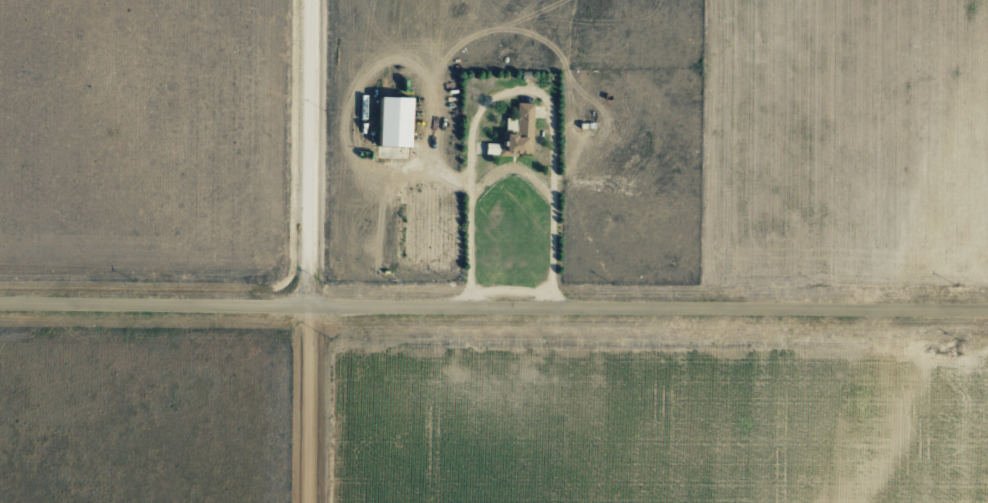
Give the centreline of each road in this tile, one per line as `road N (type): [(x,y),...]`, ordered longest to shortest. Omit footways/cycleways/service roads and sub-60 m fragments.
road 1 (residential): [(987,311),(0,307)]
road 2 (residential): [(303,502),(303,397),(318,310),(318,0)]

